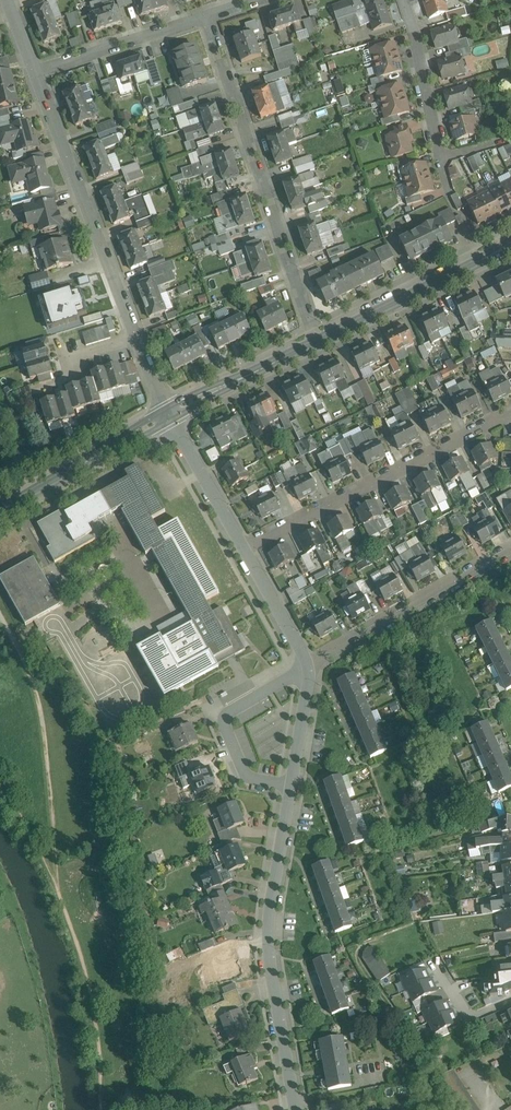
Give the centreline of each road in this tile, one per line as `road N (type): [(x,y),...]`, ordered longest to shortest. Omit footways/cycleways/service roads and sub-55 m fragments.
road 1 (residential): [(295,1109),(268,936),(306,664)]
road 2 (unclassified): [(168,413),(35,73)]
road 3 (residential): [(315,342),(206,16)]
road 4 (residential): [(510,414),(243,548)]
road 5 (residential): [(306,664),(510,548)]
road 6 (tertiary): [(315,342),(510,244)]
road 7 (tertiary): [(0,513),(168,413)]
road 8 (residential): [(35,73),(206,16)]
road 9 (residential): [(403,0),(442,159)]
road 10 (tertiary): [(168,413),(315,342)]
road 11 (residential): [(243,548),(168,413)]
road 12 (residential): [(306,664),(243,548)]

